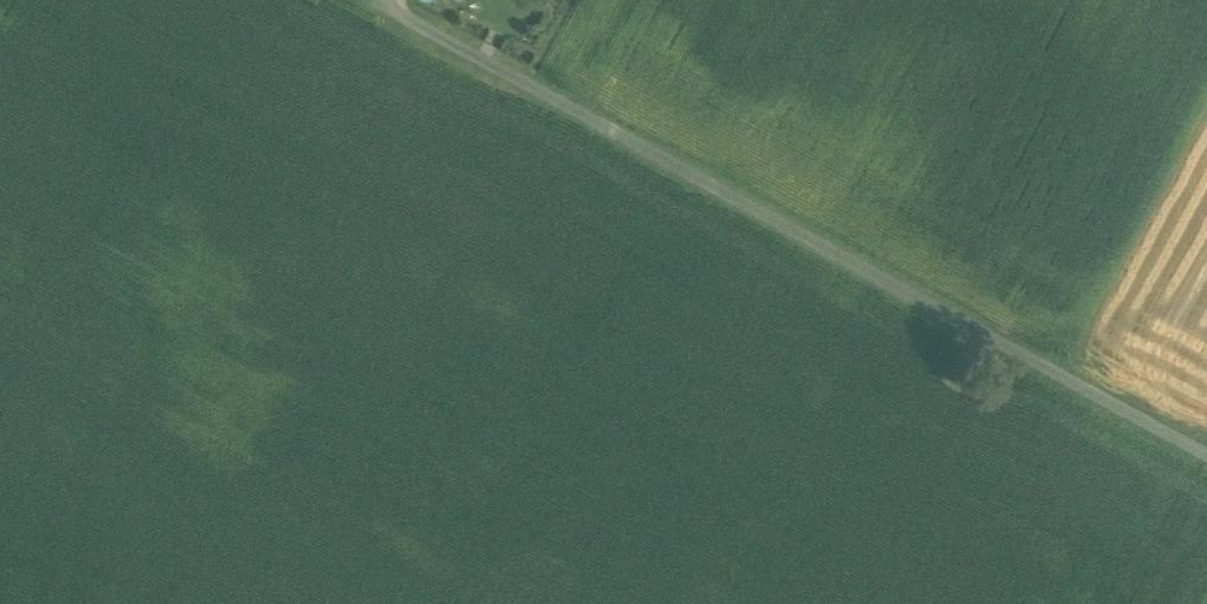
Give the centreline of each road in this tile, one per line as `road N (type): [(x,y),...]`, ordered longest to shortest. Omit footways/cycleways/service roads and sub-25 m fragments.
road 1 (unclassified): [(1206,458),(371,0)]

